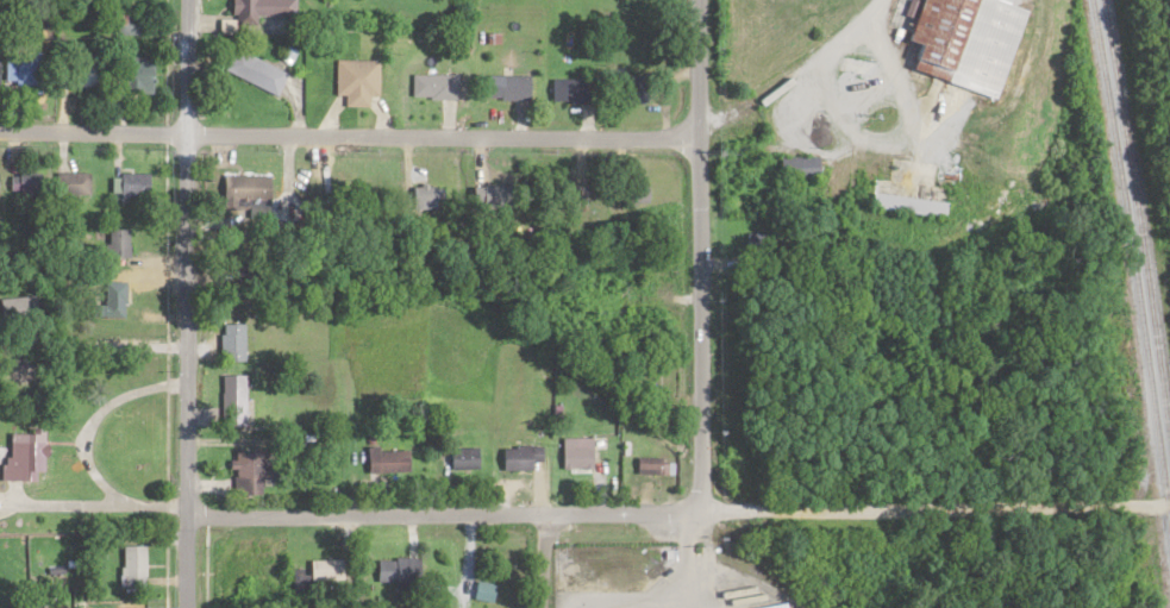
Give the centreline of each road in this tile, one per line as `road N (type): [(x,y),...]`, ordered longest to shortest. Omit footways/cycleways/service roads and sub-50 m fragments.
road 1 (residential): [(1169,502),(184,514)]
road 2 (residential): [(701,137),(0,129)]
road 3 (residential): [(184,607),(188,0)]
road 4 (residential): [(701,510),(701,137)]
road 5 (residential): [(701,137),(700,0)]

